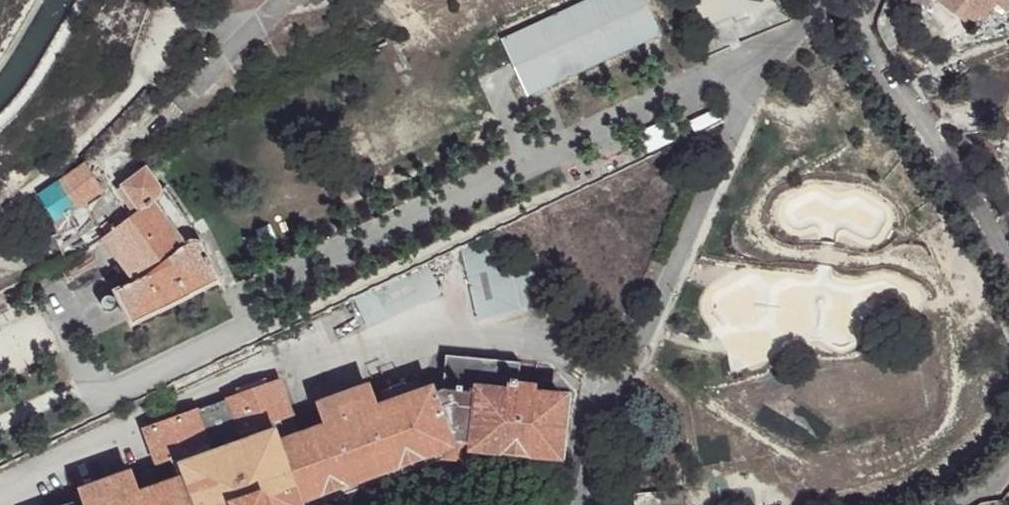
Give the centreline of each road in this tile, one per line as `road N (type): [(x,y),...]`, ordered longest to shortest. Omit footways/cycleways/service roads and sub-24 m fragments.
road 1 (residential): [(866,0),(857,33),(866,61),(1008,264)]

